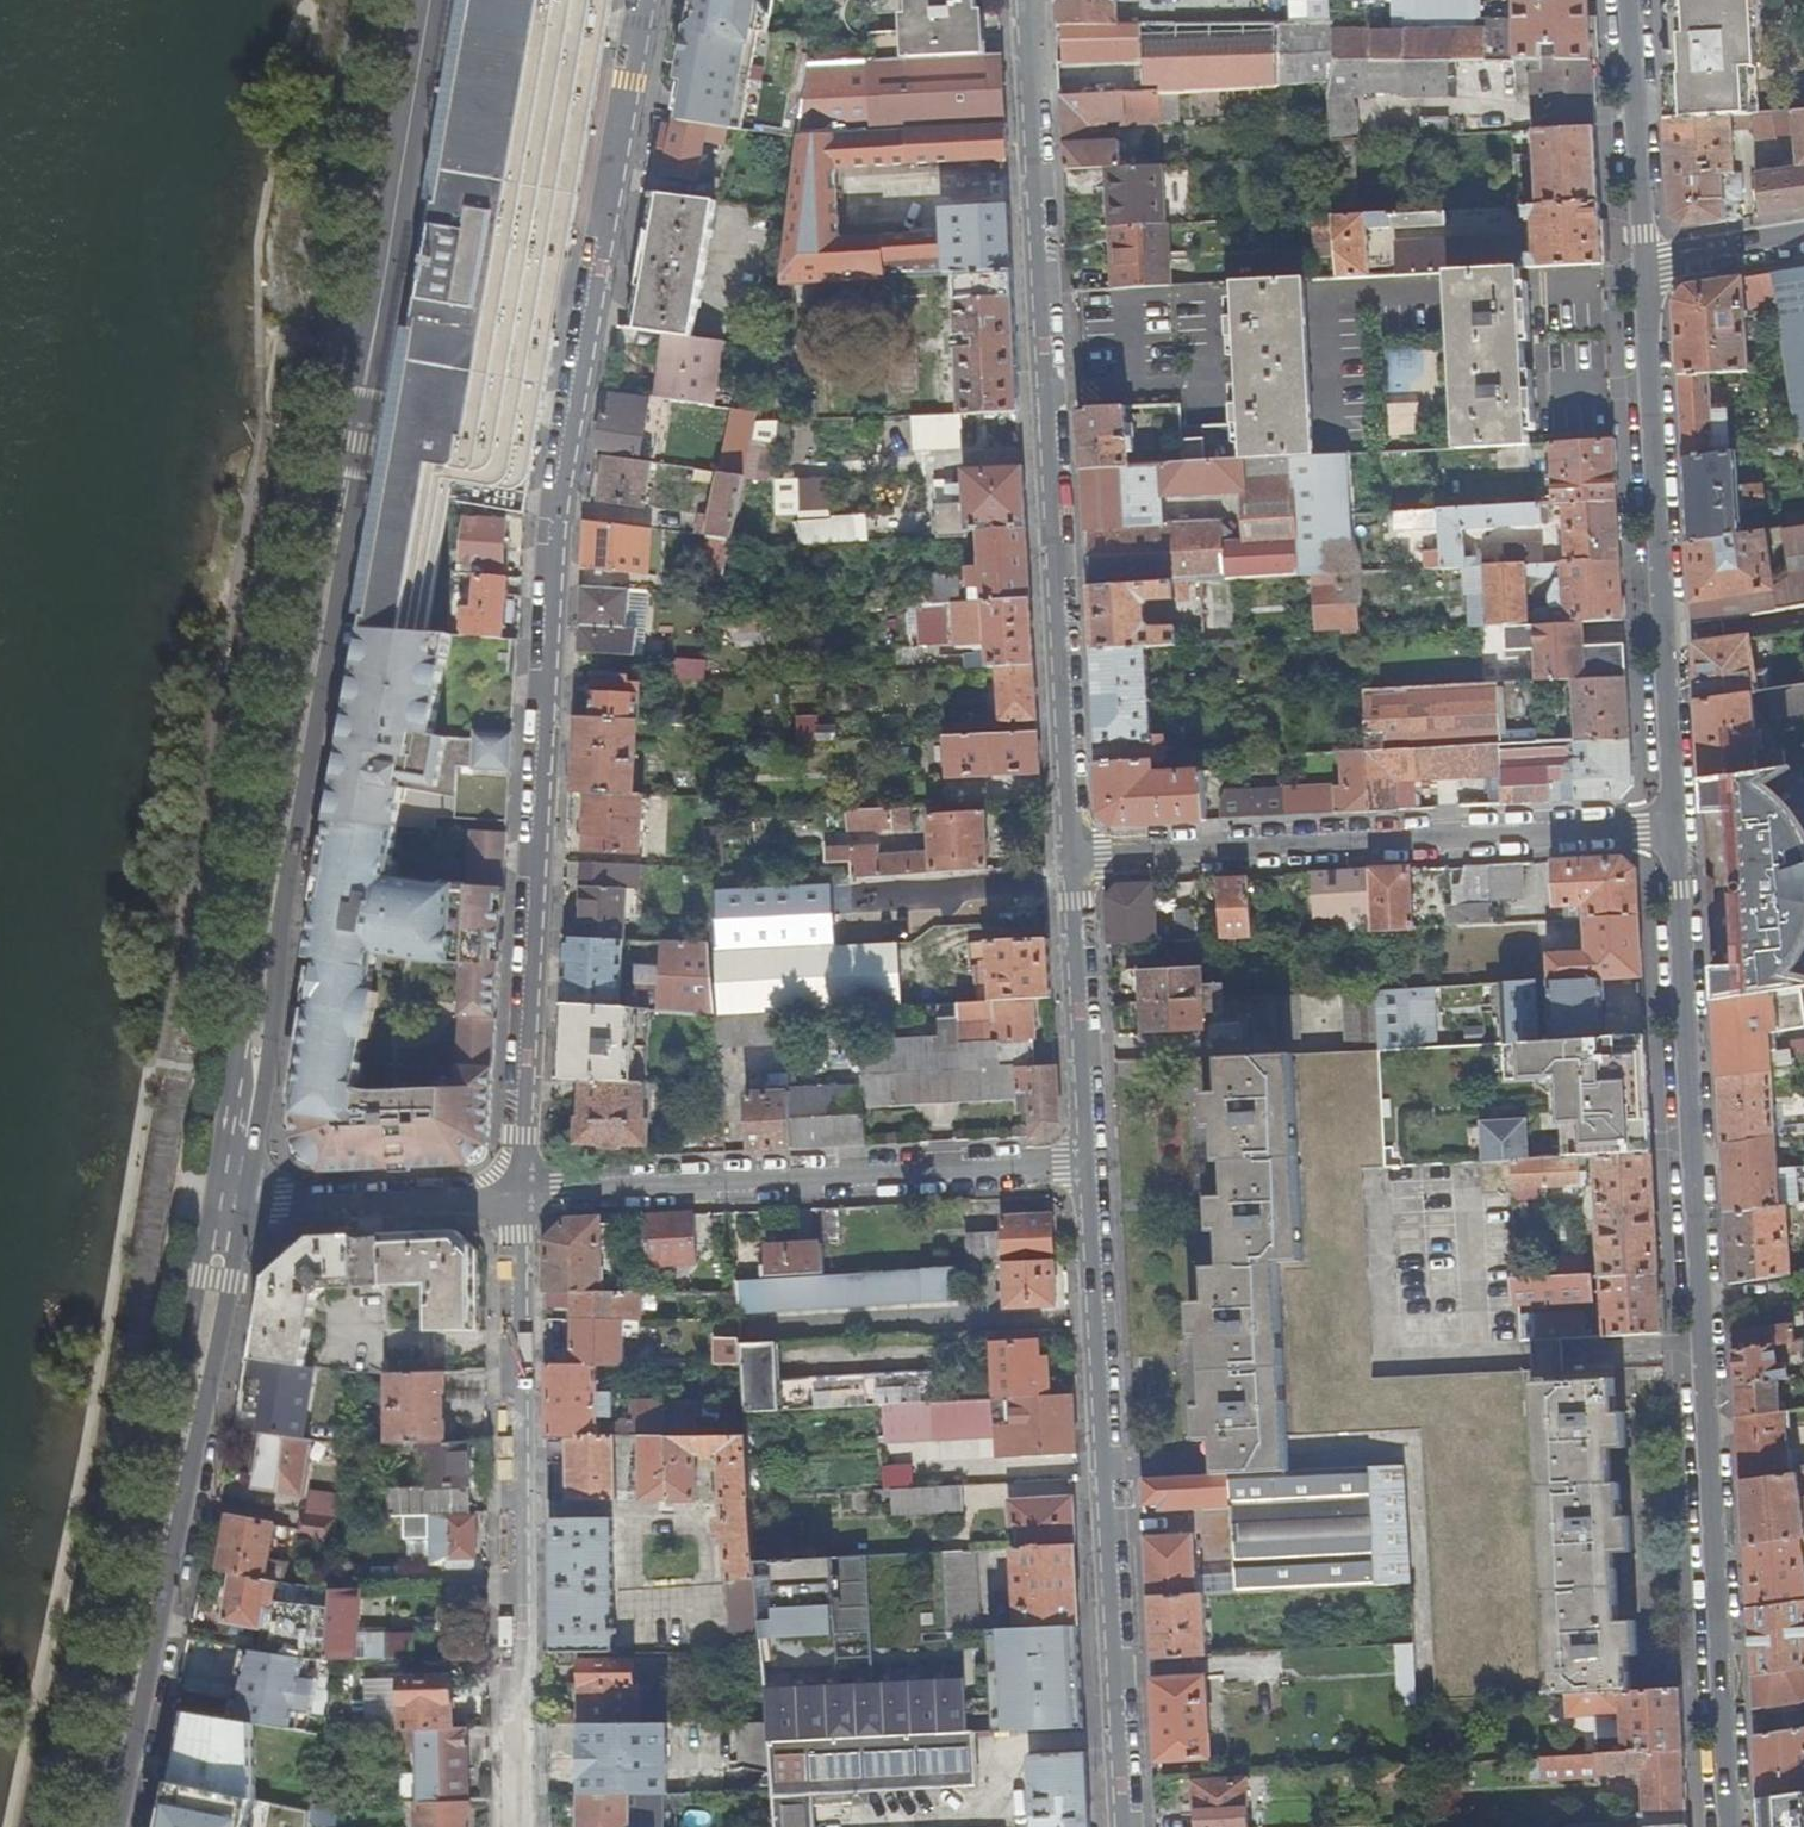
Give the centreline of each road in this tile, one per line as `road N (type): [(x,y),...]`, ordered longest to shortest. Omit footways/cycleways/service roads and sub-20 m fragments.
road 1 (residential): [(641,0),(555,508),(518,1196)]
road 2 (tertiary): [(1671,824),(1727,1826)]
road 3 (residential): [(1075,858),(1026,0)]
road 4 (secondary): [(382,252),(246,1021),(255,1083)]
road 5 (secondary): [(255,1083),(270,1050),(381,343),(382,252)]
road 6 (residential): [(1131,1826),(1093,1162)]
road 7 (secondary): [(229,1204),(200,1273),(93,1826)]
road 8 (secondary): [(114,1826),(231,1279),(229,1204)]
road 9 (residential): [(518,1196),(519,1826)]
road 10 (residential): [(1075,858),(1671,824)]
road 11 (residential): [(518,1196),(1093,1162)]
road 12 (tertiary): [(1639,269),(1671,824)]
road 13 (residential): [(1093,1162),(1075,858)]
road 14 (residential): [(229,1204),(518,1196)]
road 15 (tertiary): [(1628,0),(1639,269)]
road 16 (secondary): [(422,0),(382,252)]
road 17 (residential): [(1803,242),(1639,269)]
road 18 (secondary): [(255,1083),(229,1204)]

